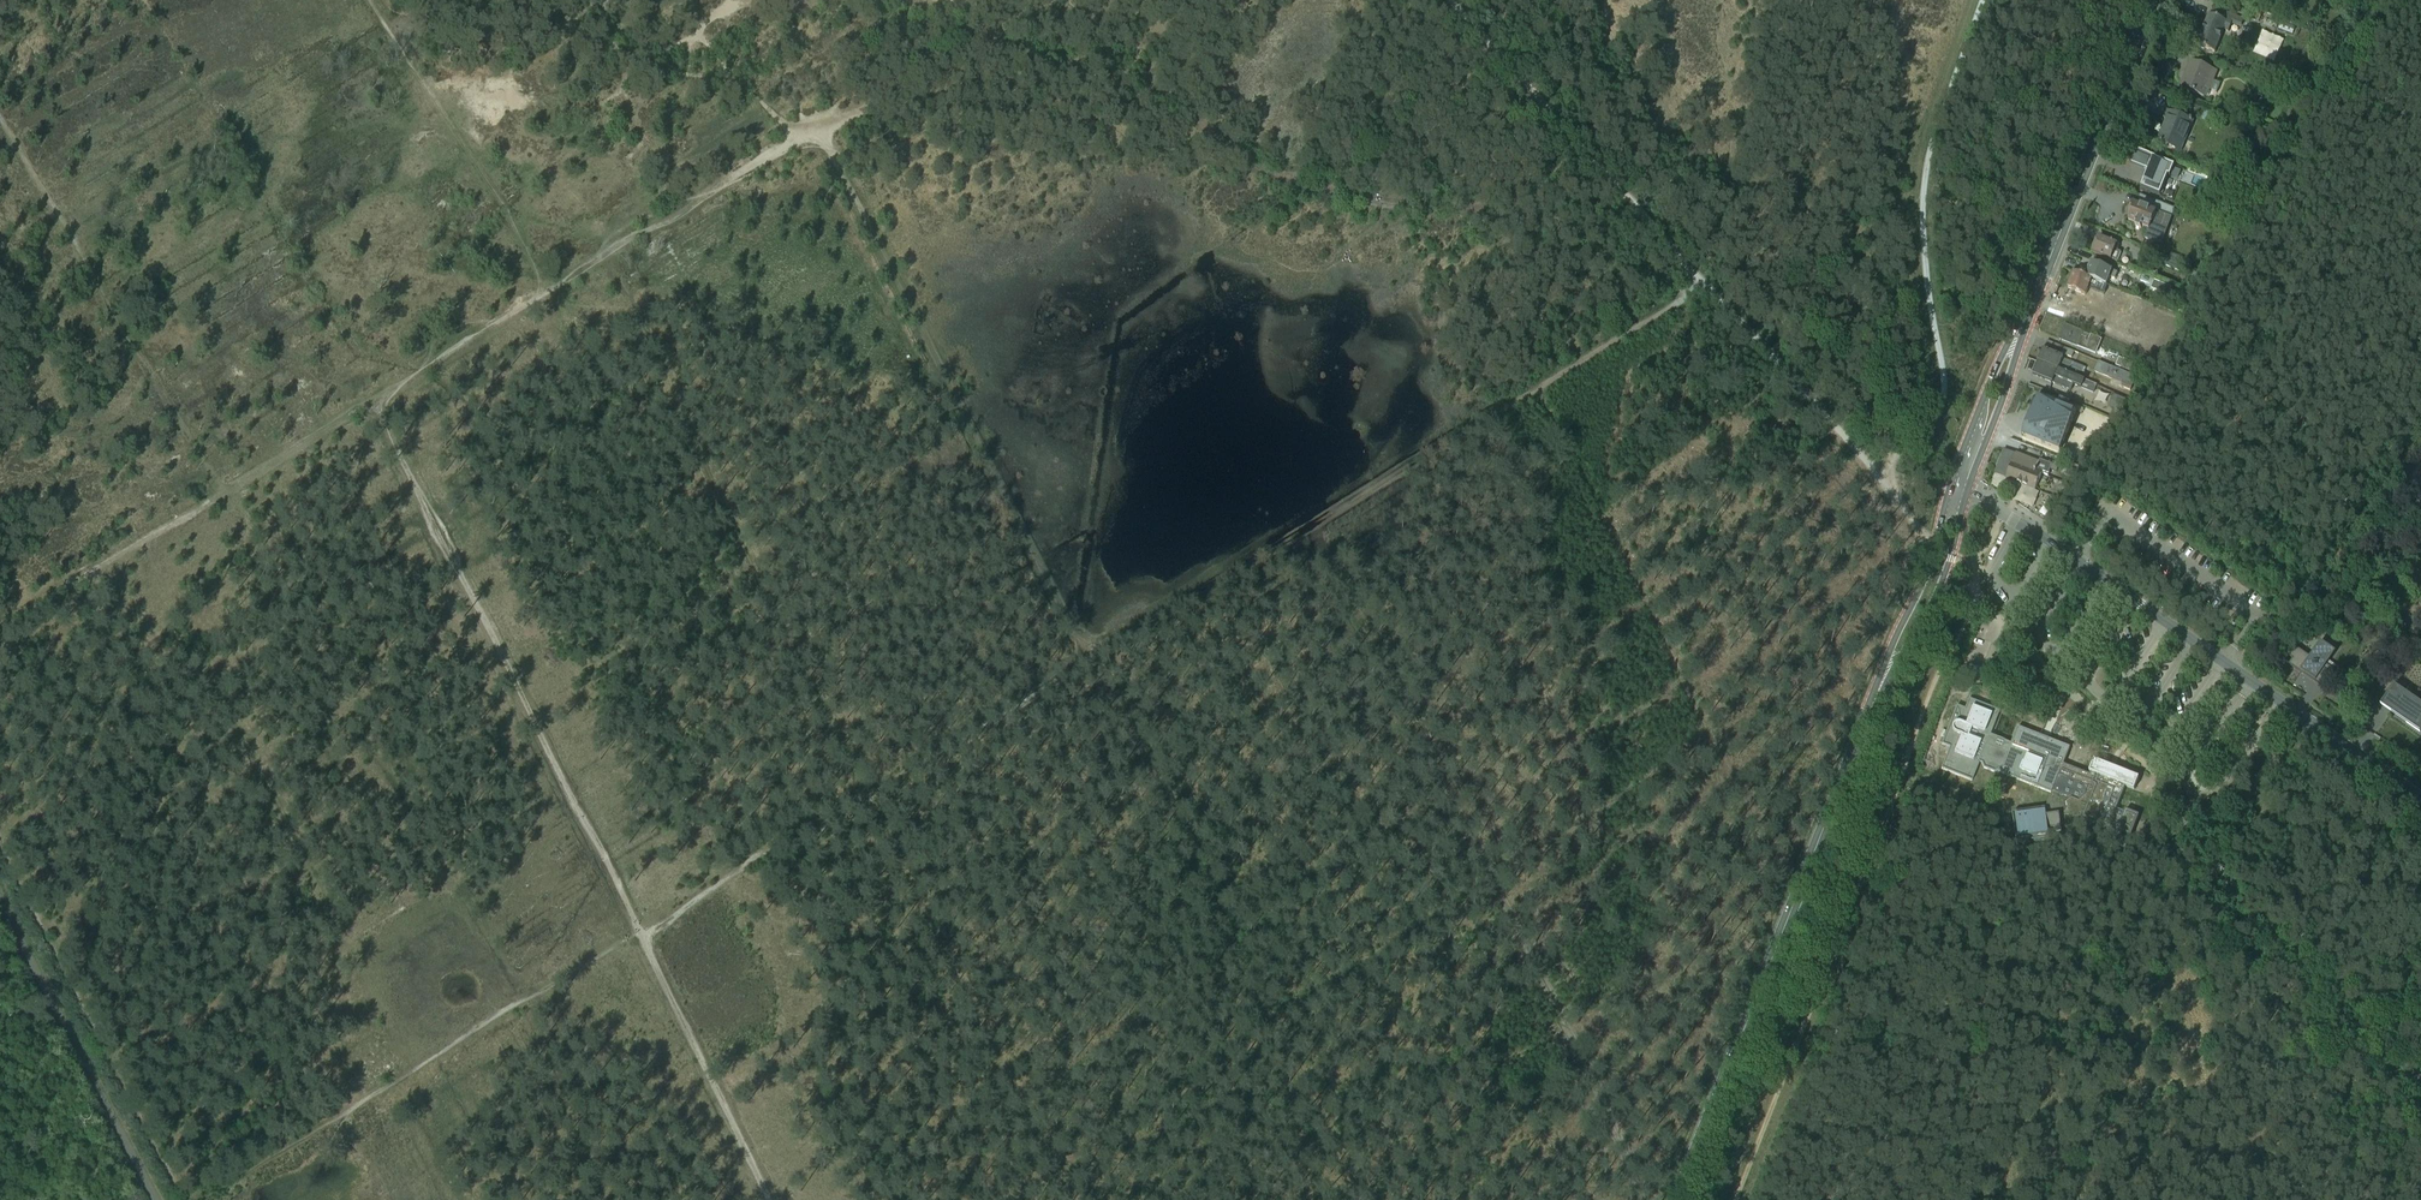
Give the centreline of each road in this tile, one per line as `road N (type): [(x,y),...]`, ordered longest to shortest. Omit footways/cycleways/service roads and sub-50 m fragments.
road 1 (track): [(866,802),(1060,1169),(1540,853),(1707,734),(1533,389)]
road 2 (track): [(0,851),(174,1187),(196,1199),(219,1195),(493,1018),(638,937)]
road 3 (track): [(866,802),(614,255)]
road 4 (residential): [(2420,795),(1966,492)]
road 5 (secondary): [(1677,1199),(1876,694)]
road 6 (track): [(452,574),(0,844)]
road 7 (track): [(802,134),(380,399)]
road 8 (track): [(380,399),(0,628)]
road 9 (track): [(452,574),(638,937)]
road 10 (secondary): [(2021,327),(2152,0)]
road 11 (track): [(552,289),(369,0)]
road 12 (track): [(774,1199),(638,937)]
road 13 (track): [(638,937),(866,802)]
road 14 (secondary): [(1951,484),(1925,577),(1876,694)]
road 15 (secondary): [(1876,694),(1938,589),(1966,492)]
road 16 (track): [(1533,389),(1703,284)]
road 17 (track): [(1282,1024),(1376,1199)]
road 18 (track): [(380,399),(452,574)]
road 19 (secondary): [(1966,492),(2021,327)]
road 20 (secondary): [(2021,327),(1951,484)]

